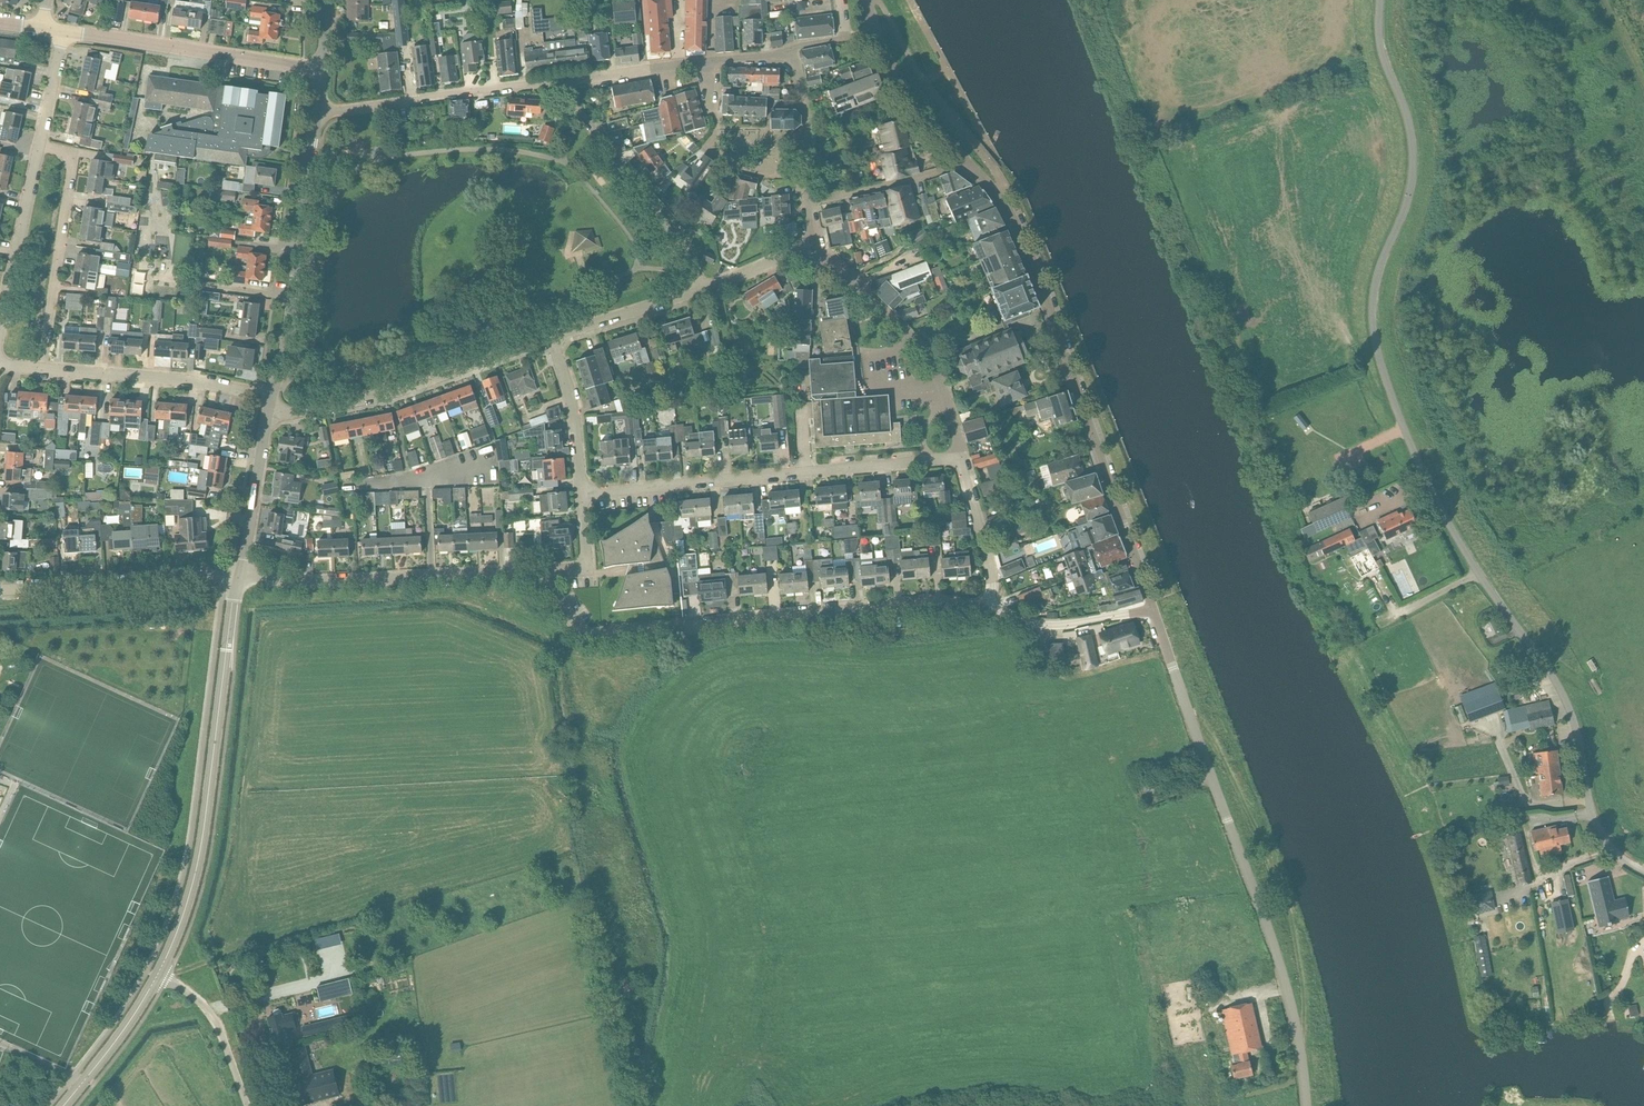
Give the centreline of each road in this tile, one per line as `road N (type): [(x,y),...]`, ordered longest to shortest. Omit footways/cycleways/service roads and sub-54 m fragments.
road 1 (unclassified): [(1643,872),(1602,835),(1572,713),(1459,540),(1386,381),(1375,285),(1404,211),(1413,144),(1383,60),(1380,0)]
road 2 (unclassified): [(1303,1105),(1288,984),(1155,610)]
road 3 (unclassified): [(1155,610),(1072,359),(1008,208),(967,161)]
road 4 (residential): [(993,610),(952,603),(586,634),(533,573)]
road 5 (tertiary): [(158,975),(198,861),(240,574)]
road 6 (residential): [(581,488),(960,457)]
road 7 (residential): [(268,415),(391,394),(553,338)]
road 8 (residential): [(533,573),(297,582),(240,574)]
road 9 (tertiary): [(272,398),(317,113)]
road 10 (residential): [(960,457),(931,356),(810,244)]
road 11 (unclassified): [(322,69),(64,32)]
road 12 (residential): [(42,369),(74,152),(40,145)]
road 13 (residential): [(704,289),(683,248),(562,80)]
road 14 (residential): [(317,113),(562,80)]
road 15 (residential): [(0,591),(240,574)]
road 16 (residential): [(272,398),(178,378),(42,369)]
road 17 (residential): [(0,329),(40,145)]
road 18 (residential): [(807,175),(724,161),(715,149),(704,63)]
road 19 (unclassified): [(251,1105),(207,1009),(158,975)]
road 20 (unclassified): [(967,161),(903,86),(877,25)]
road 21 (residential): [(1155,610),(1056,625),(993,610)]
road 22 (residential): [(809,201),(967,161)]
road 23 (tertiary): [(240,574),(268,415)]
road 24 (tertiary): [(63,1105),(158,975)]
road 25 (residential): [(553,338),(704,289)]
road 26 (residential): [(993,610),(990,568),(960,457)]
road 27 (residential): [(581,488),(576,424),(553,338)]
road 28 (residential): [(562,80),(704,63)]
road 29 (residential): [(533,573),(589,567),(581,488)]
road 30 (residential): [(807,175),(810,128),(791,49)]

